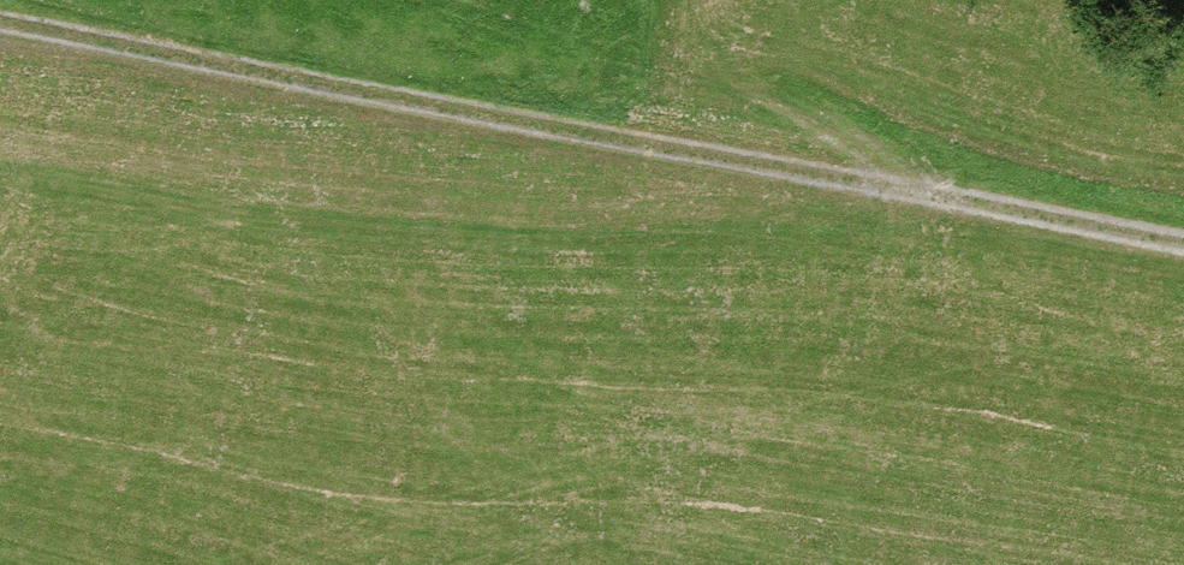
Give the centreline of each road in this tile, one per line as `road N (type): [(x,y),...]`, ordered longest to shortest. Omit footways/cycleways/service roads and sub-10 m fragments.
road 1 (track): [(1183,243),(0,28)]
road 2 (track): [(928,196),(717,79),(678,0)]

